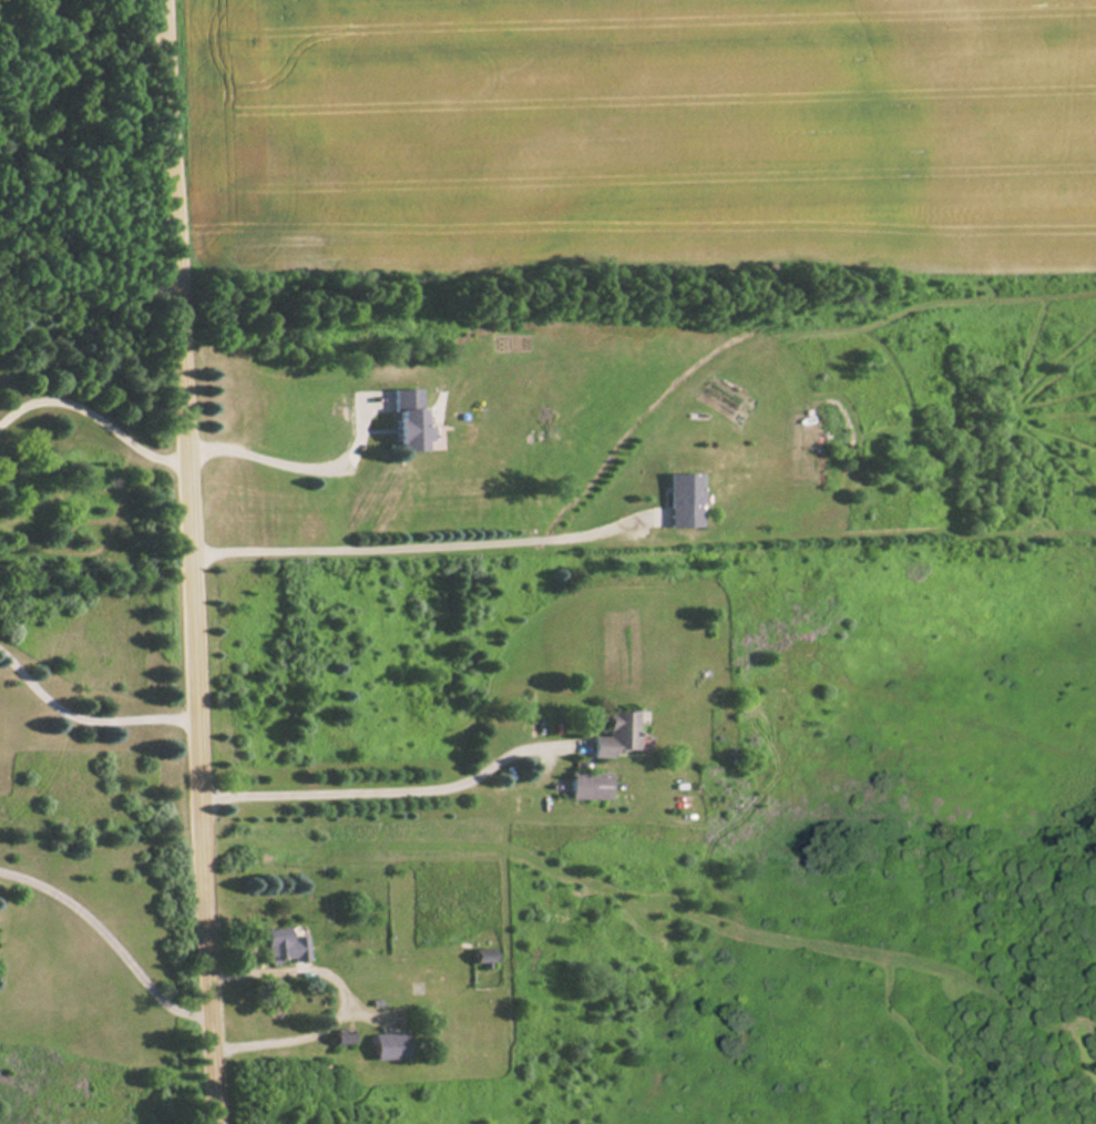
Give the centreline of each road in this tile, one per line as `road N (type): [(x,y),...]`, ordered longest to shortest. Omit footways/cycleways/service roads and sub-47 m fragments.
road 1 (residential): [(222,1123),(166,0)]

